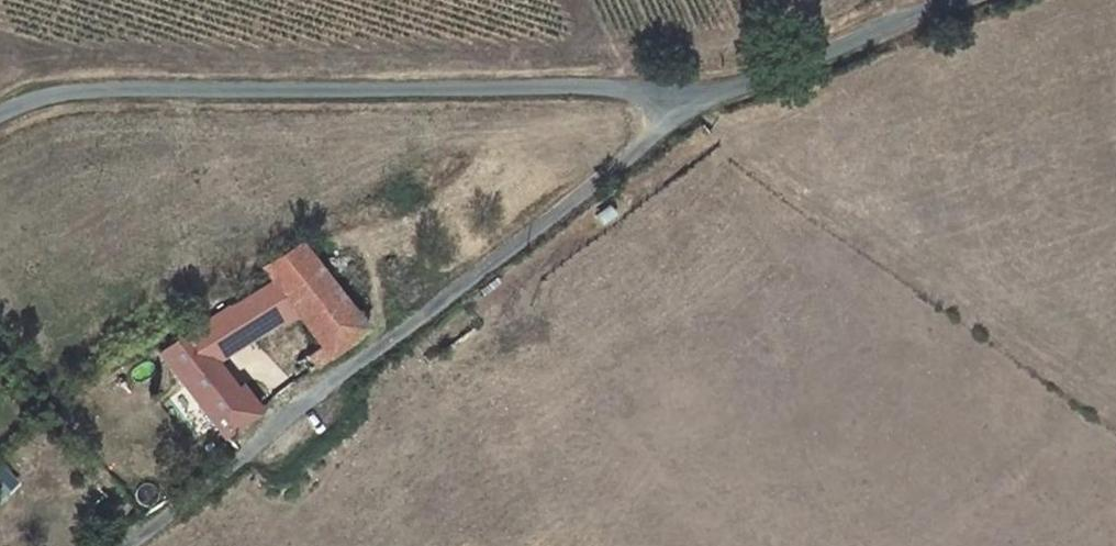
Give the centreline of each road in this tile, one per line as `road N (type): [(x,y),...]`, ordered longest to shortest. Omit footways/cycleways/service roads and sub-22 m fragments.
road 1 (unclassified): [(684,107),(124,545)]
road 2 (unclassified): [(684,107),(622,89),(131,90),(75,92),(0,113)]
road 3 (unclassified): [(960,0),(684,107)]

